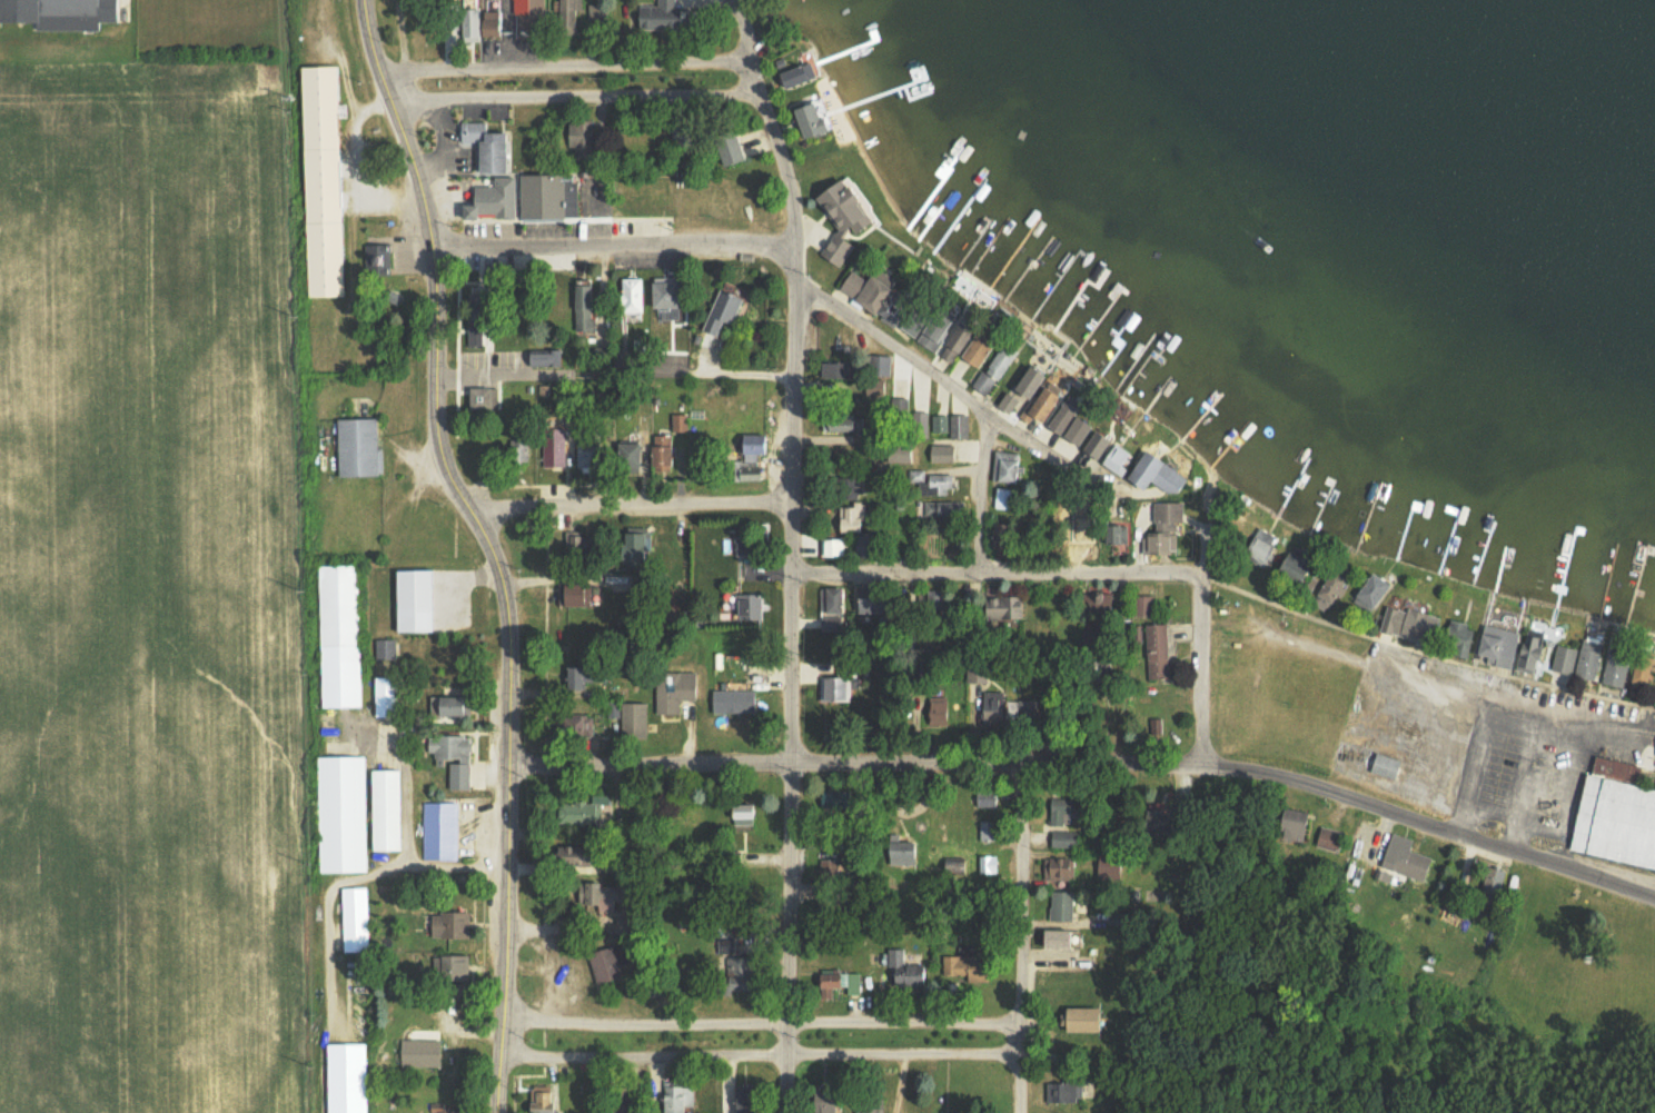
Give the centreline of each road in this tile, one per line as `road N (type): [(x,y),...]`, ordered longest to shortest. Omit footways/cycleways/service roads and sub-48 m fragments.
road 1 (residential): [(1654,904),(1284,778),(1200,767),(506,771)]
road 2 (tertiary): [(495,1112),(506,923),(507,616),(495,564),(439,458),(423,208),(385,106),(363,0)]
road 3 (residential): [(785,1112),(795,198),(759,100)]
road 4 (residential): [(1654,712),(1433,660),(1200,578),(791,575)]
road 5 (residential): [(496,1043),(531,1061),(1000,1059),(1018,1041)]
road 6 (residential): [(1018,1041),(999,1027),(532,1025),(512,1027),(496,1043)]
road 7 (residential): [(759,100),(745,74),(720,67),(377,76)]
road 8 (residential): [(796,276),(767,249),(428,244)]
road 9 (residential): [(385,106),(759,100)]
road 10 (residential): [(1091,483),(805,295),(796,276)]
road 11 (residential): [(1017,1112),(1013,767)]
road 12 (residential): [(464,506),(790,506)]
road 13 (residential): [(978,576),(987,418)]

